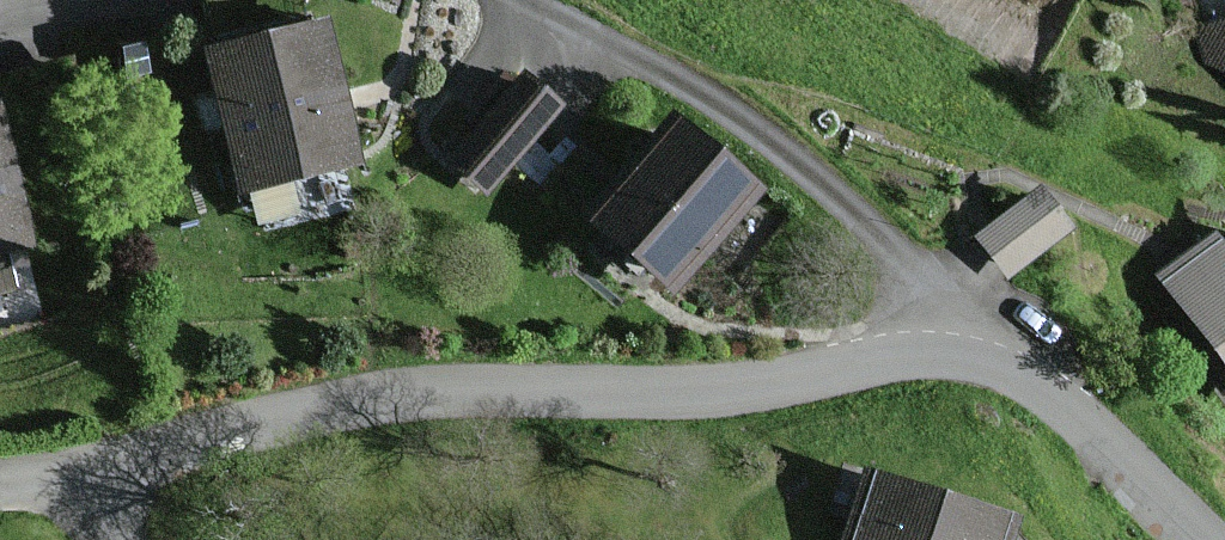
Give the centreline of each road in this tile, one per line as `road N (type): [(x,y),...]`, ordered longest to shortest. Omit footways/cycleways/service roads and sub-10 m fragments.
road 1 (residential): [(962,358),(885,357),(679,392),(431,388),(78,470)]
road 2 (residential): [(962,358),(932,284),(854,217),(686,85),(534,0)]
road 3 (residential): [(1200,539),(1051,391),(998,364),(962,358)]

